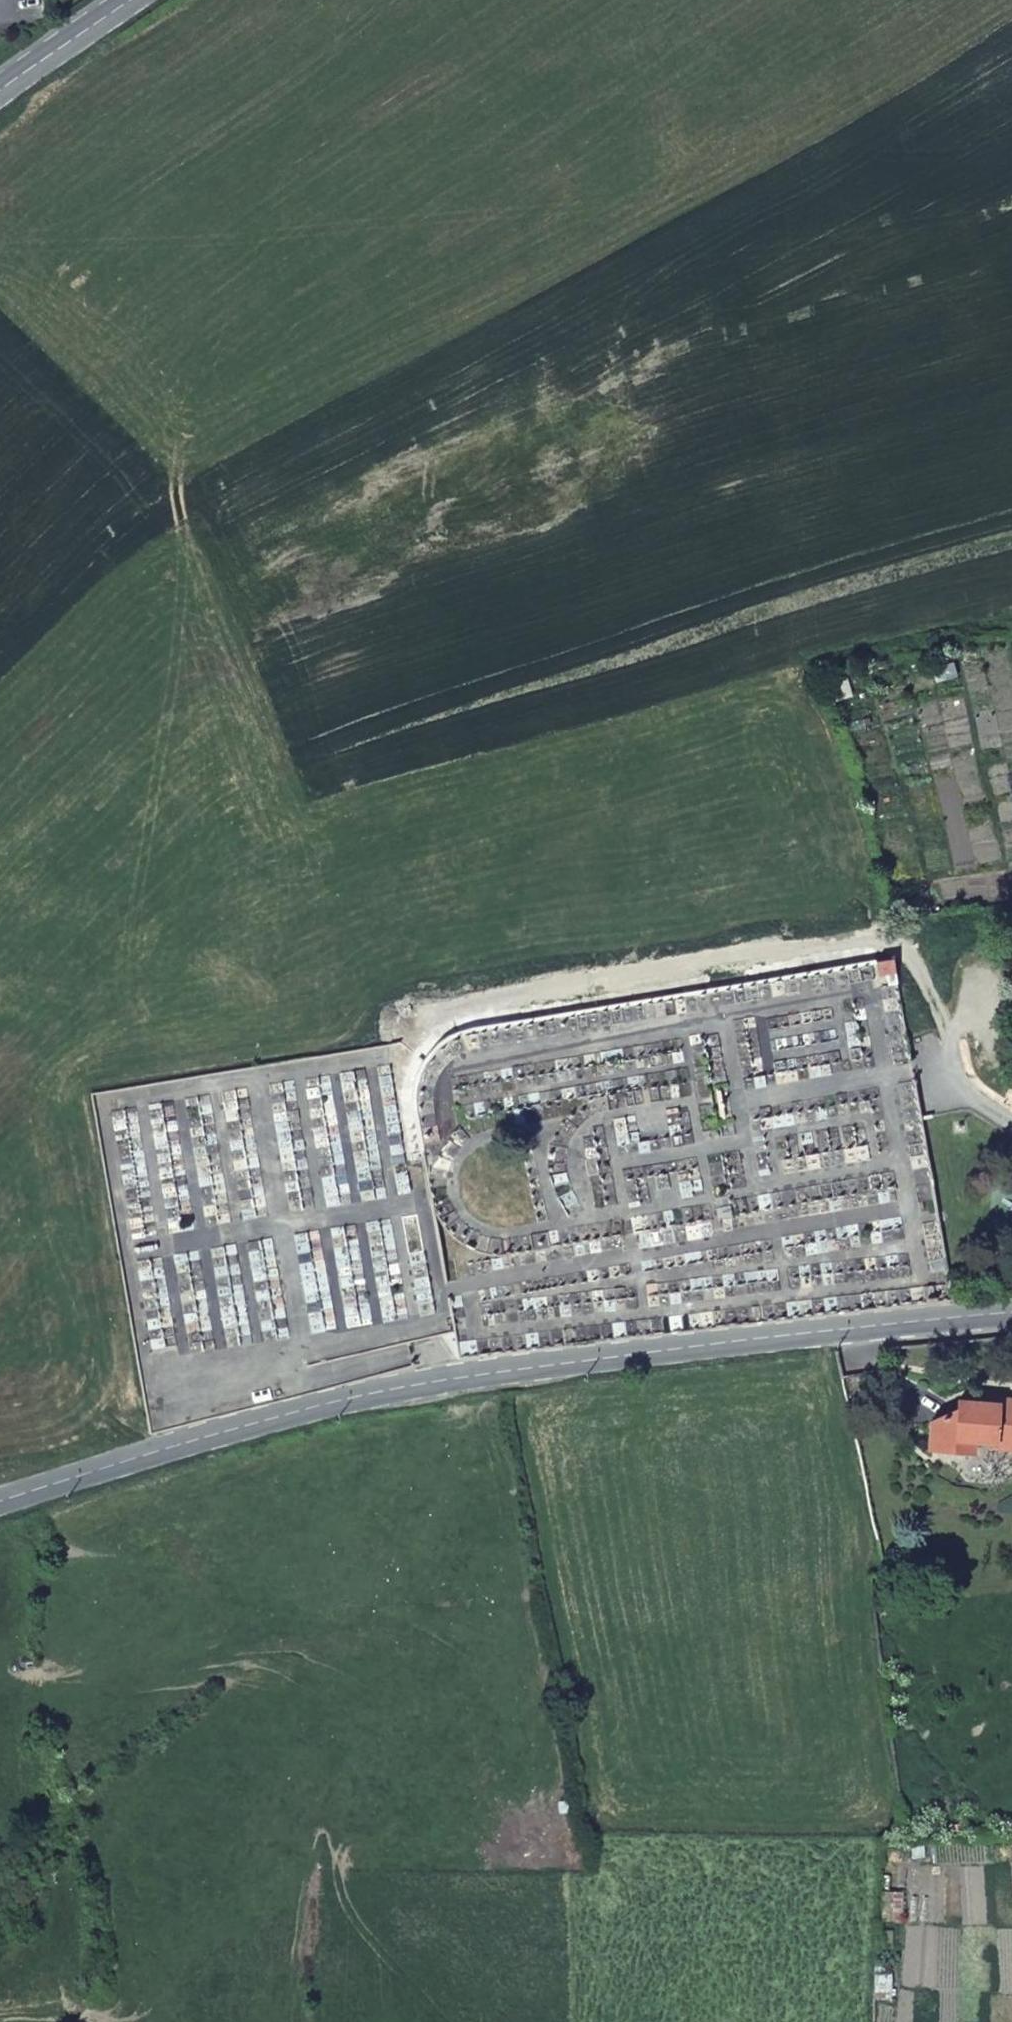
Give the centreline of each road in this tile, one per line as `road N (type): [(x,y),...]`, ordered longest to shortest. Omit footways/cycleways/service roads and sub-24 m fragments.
road 1 (secondary): [(0,1503),(243,1428),(451,1380),(1011,1313)]
road 2 (secondary): [(135,0),(0,95)]

